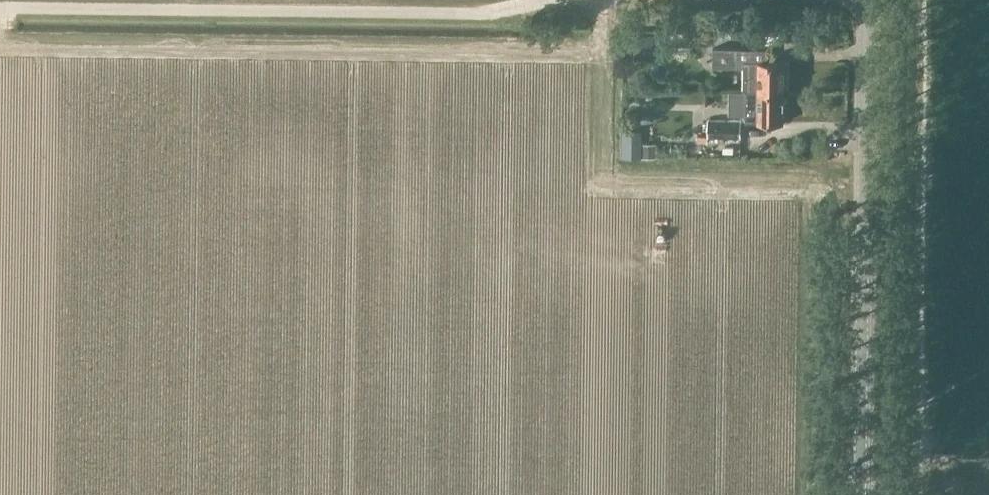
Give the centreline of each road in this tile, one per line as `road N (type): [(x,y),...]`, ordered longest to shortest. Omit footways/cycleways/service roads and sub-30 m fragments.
road 1 (unclassified): [(861,494),(866,0)]

